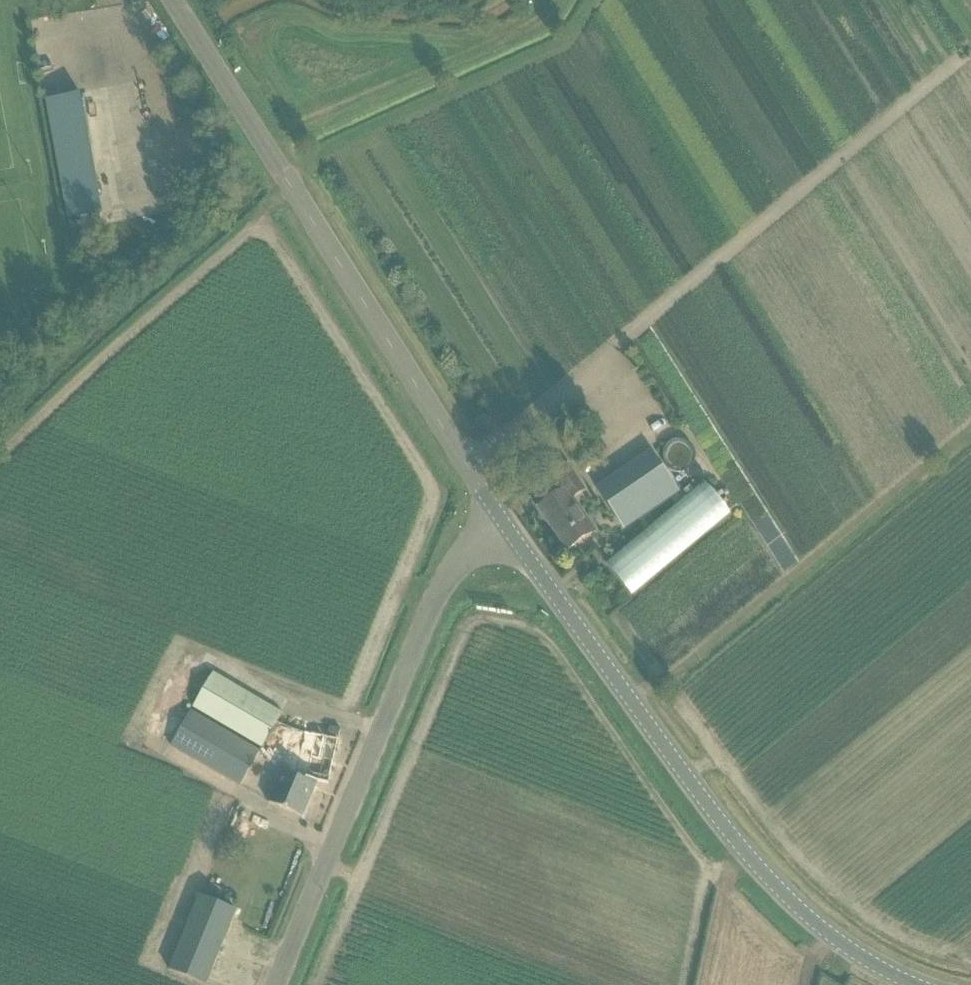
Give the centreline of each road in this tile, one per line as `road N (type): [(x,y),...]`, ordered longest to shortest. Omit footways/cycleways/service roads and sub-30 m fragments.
road 1 (unclassified): [(925,984),(876,964),(818,919),(702,785),(499,507)]
road 2 (unclassified): [(499,507),(173,0)]
road 3 (unclassified): [(285,984),(443,600),(499,507)]

